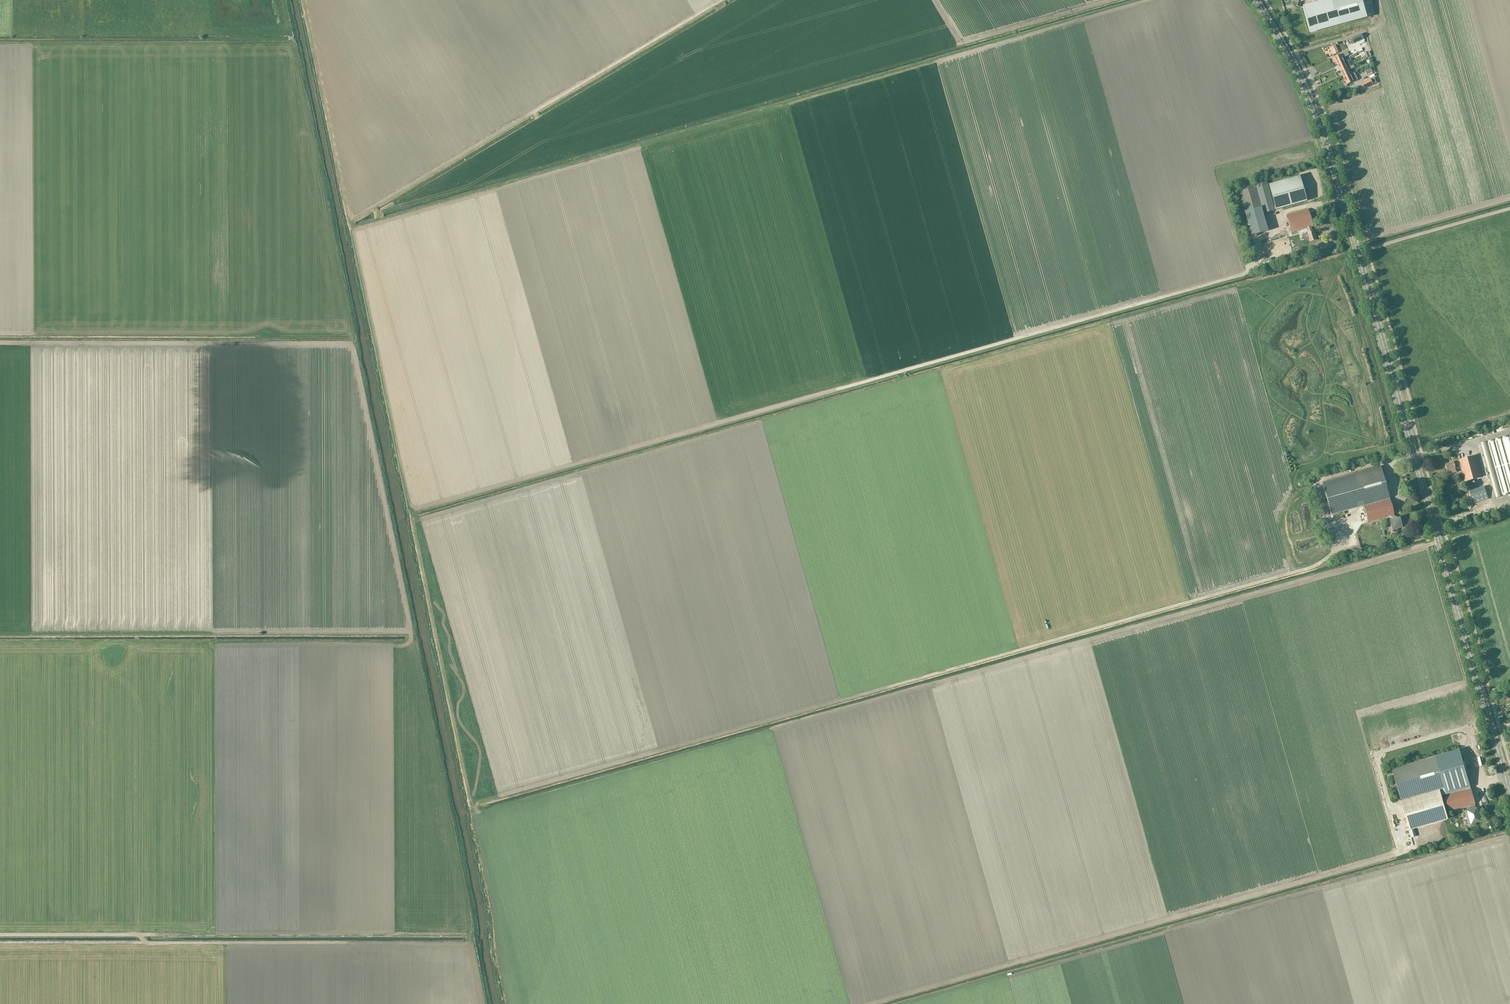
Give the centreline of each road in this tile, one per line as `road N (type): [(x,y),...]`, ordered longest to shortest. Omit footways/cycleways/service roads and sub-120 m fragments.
road 1 (secondary): [(1509,793),(1322,132),(1257,0)]
road 2 (track): [(1509,199),(1355,242)]

